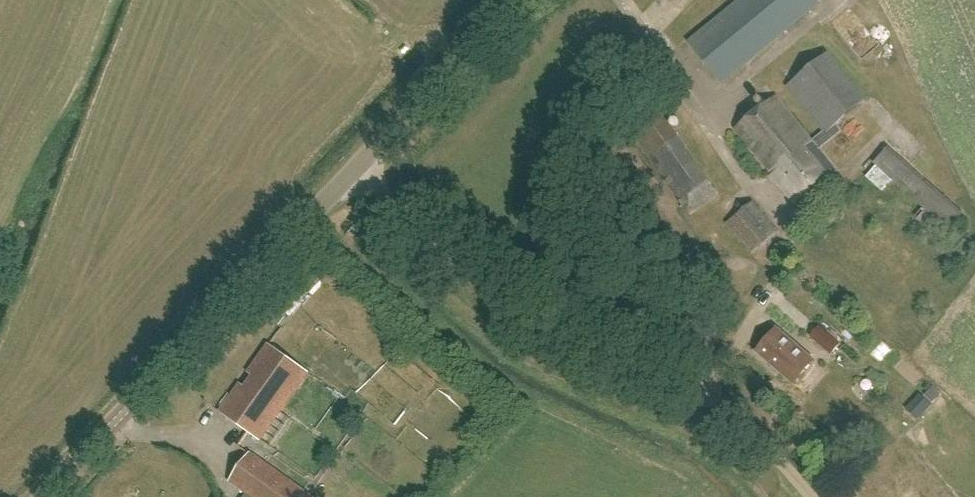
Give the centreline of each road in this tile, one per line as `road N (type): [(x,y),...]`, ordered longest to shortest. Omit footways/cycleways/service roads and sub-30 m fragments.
road 1 (unclassified): [(810,496),(721,410),(505,295),(354,172)]
road 2 (unclassified): [(42,496),(354,172)]
road 3 (unclassified): [(515,0),(354,172)]

